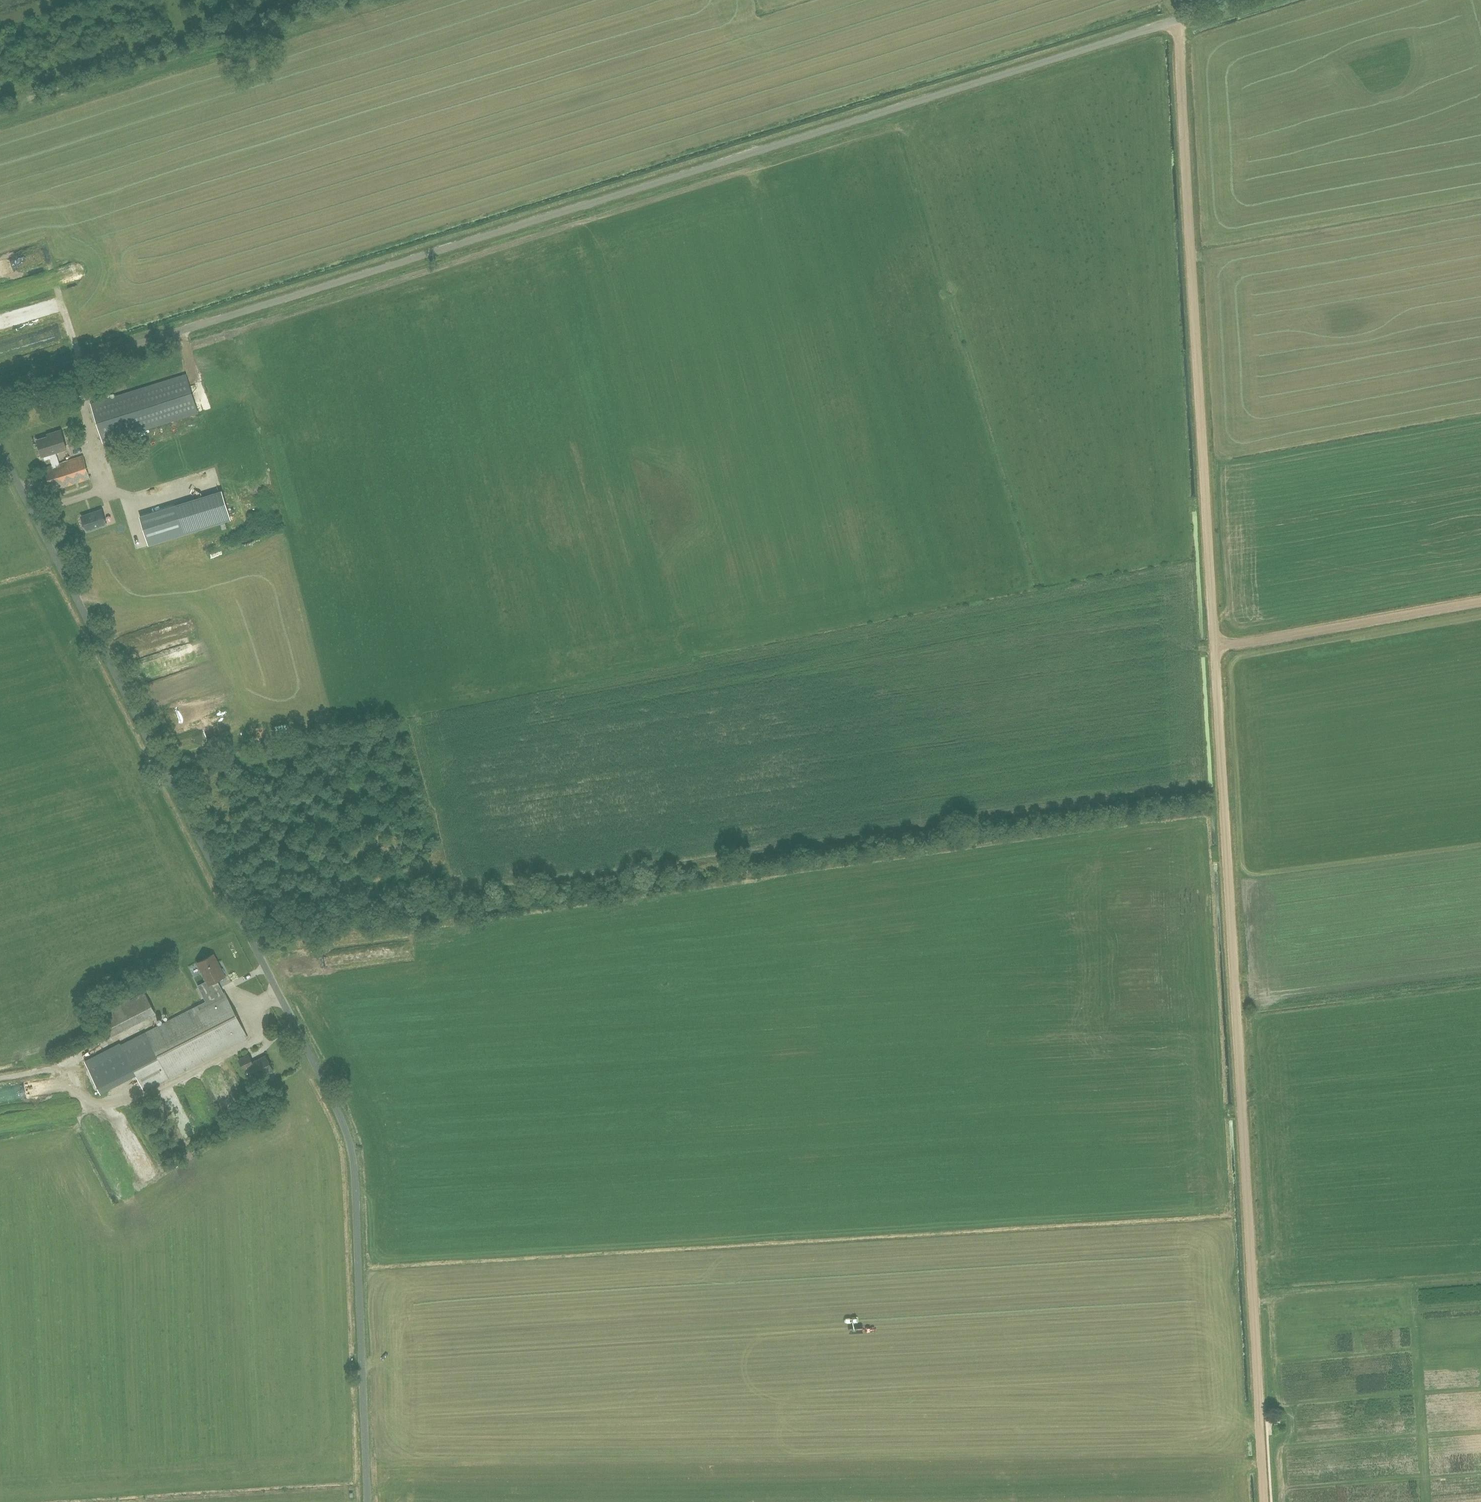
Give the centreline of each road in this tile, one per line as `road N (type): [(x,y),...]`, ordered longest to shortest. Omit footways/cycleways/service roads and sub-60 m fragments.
road 1 (unclassified): [(0,387),(1241,0)]
road 2 (unclassified): [(368,1501),(355,1181),(346,1130),(0,449)]
road 3 (track): [(1215,647),(1259,1411)]
road 4 (track): [(1177,20),(1215,647)]
road 5 (track): [(1215,647),(1480,601)]

